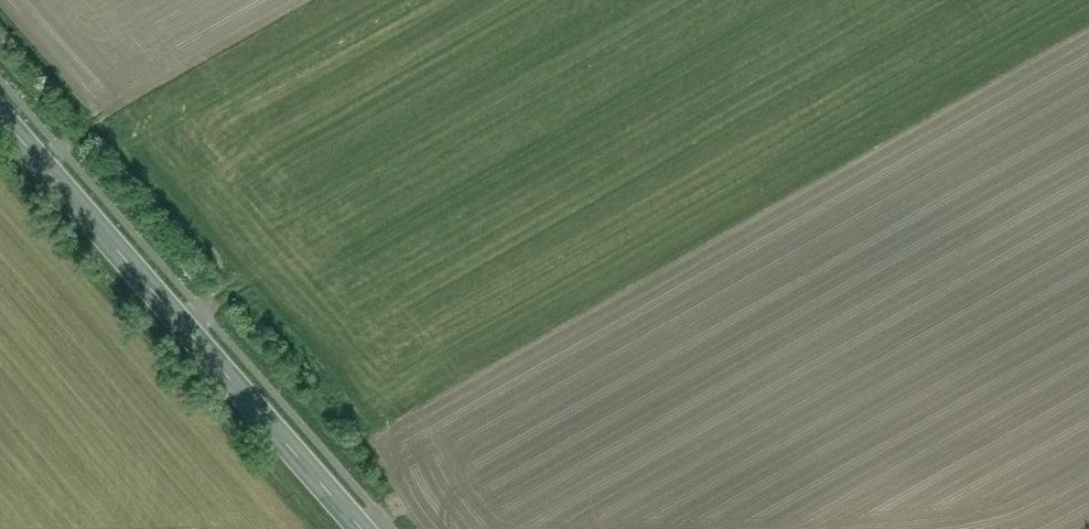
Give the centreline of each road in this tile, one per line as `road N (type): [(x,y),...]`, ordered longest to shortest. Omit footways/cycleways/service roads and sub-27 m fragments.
road 1 (tertiary): [(0,107),(367,528)]

